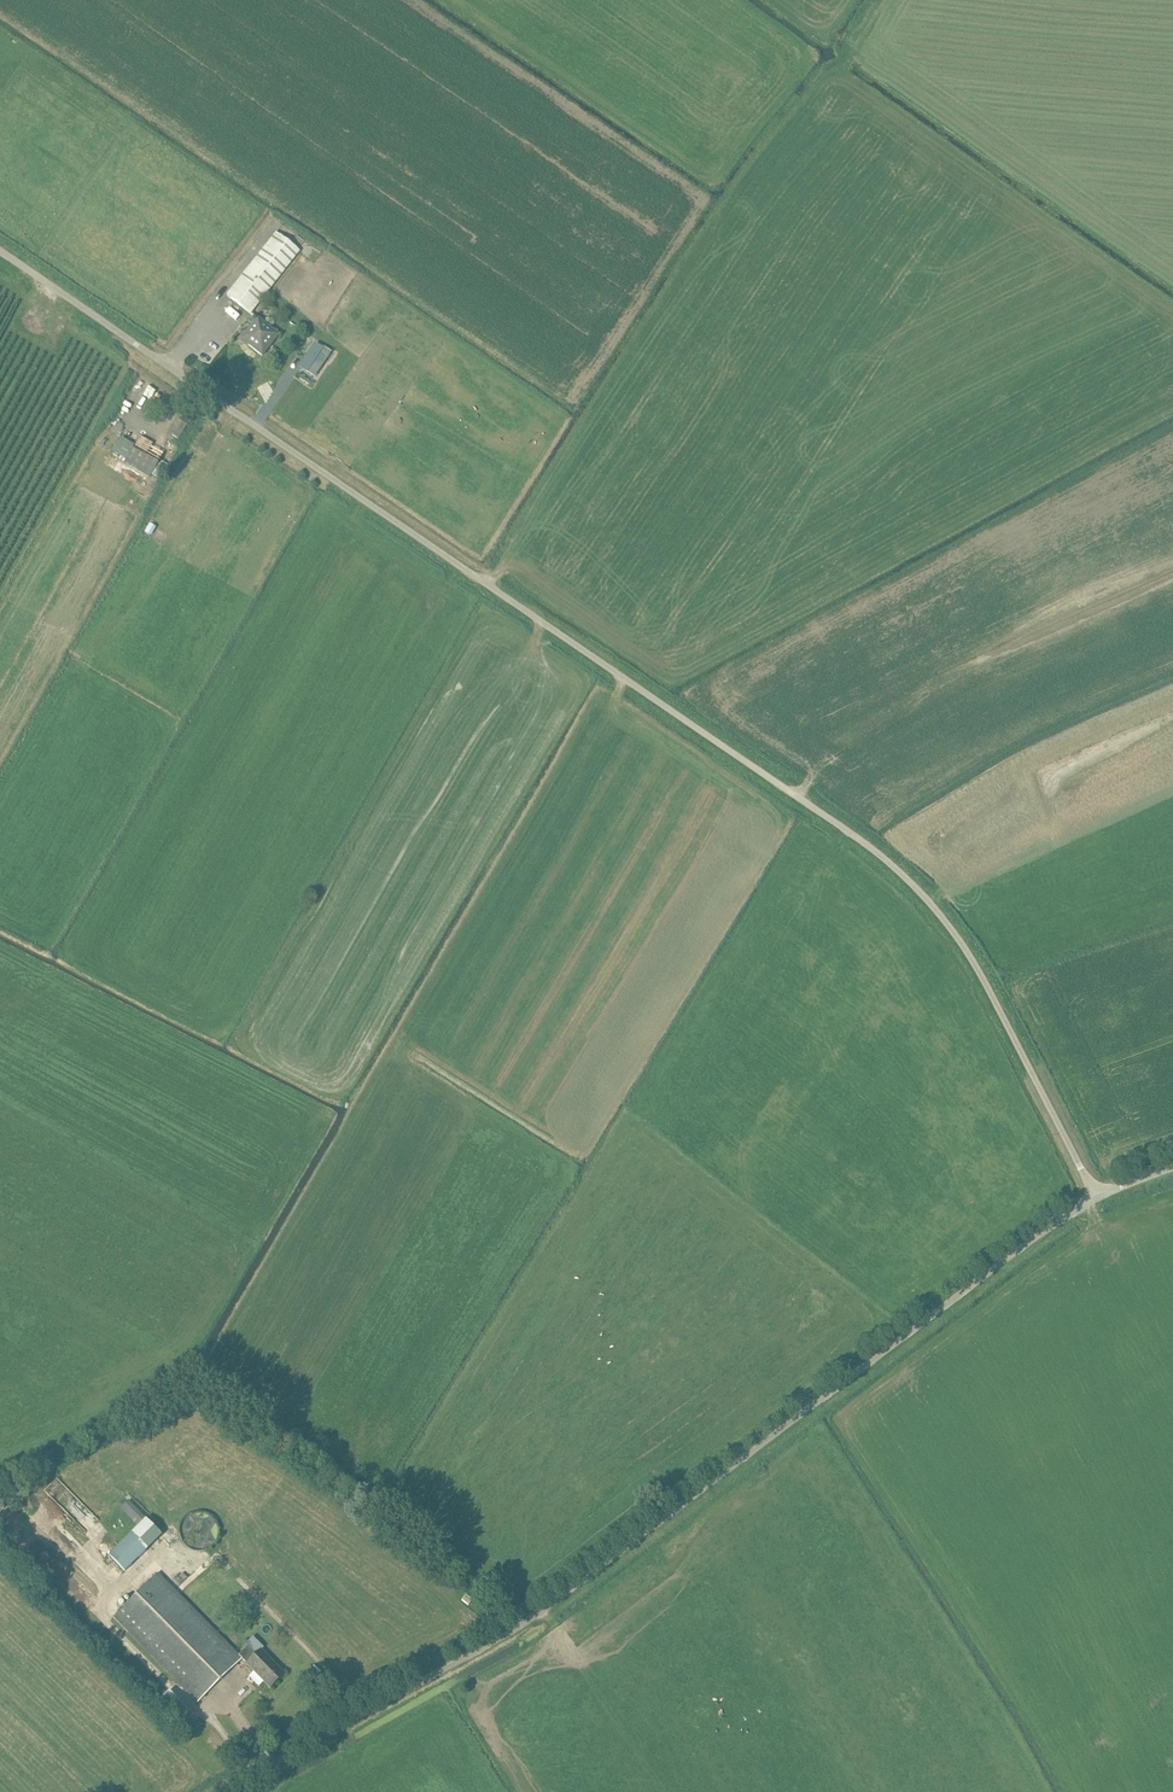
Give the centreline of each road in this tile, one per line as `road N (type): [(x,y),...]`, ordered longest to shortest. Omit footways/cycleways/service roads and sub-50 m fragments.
road 1 (unclassified): [(1095,1200),(968,953),(868,846),(0,249)]
road 2 (unclassified): [(226,1791),(539,1614),(1095,1200)]

